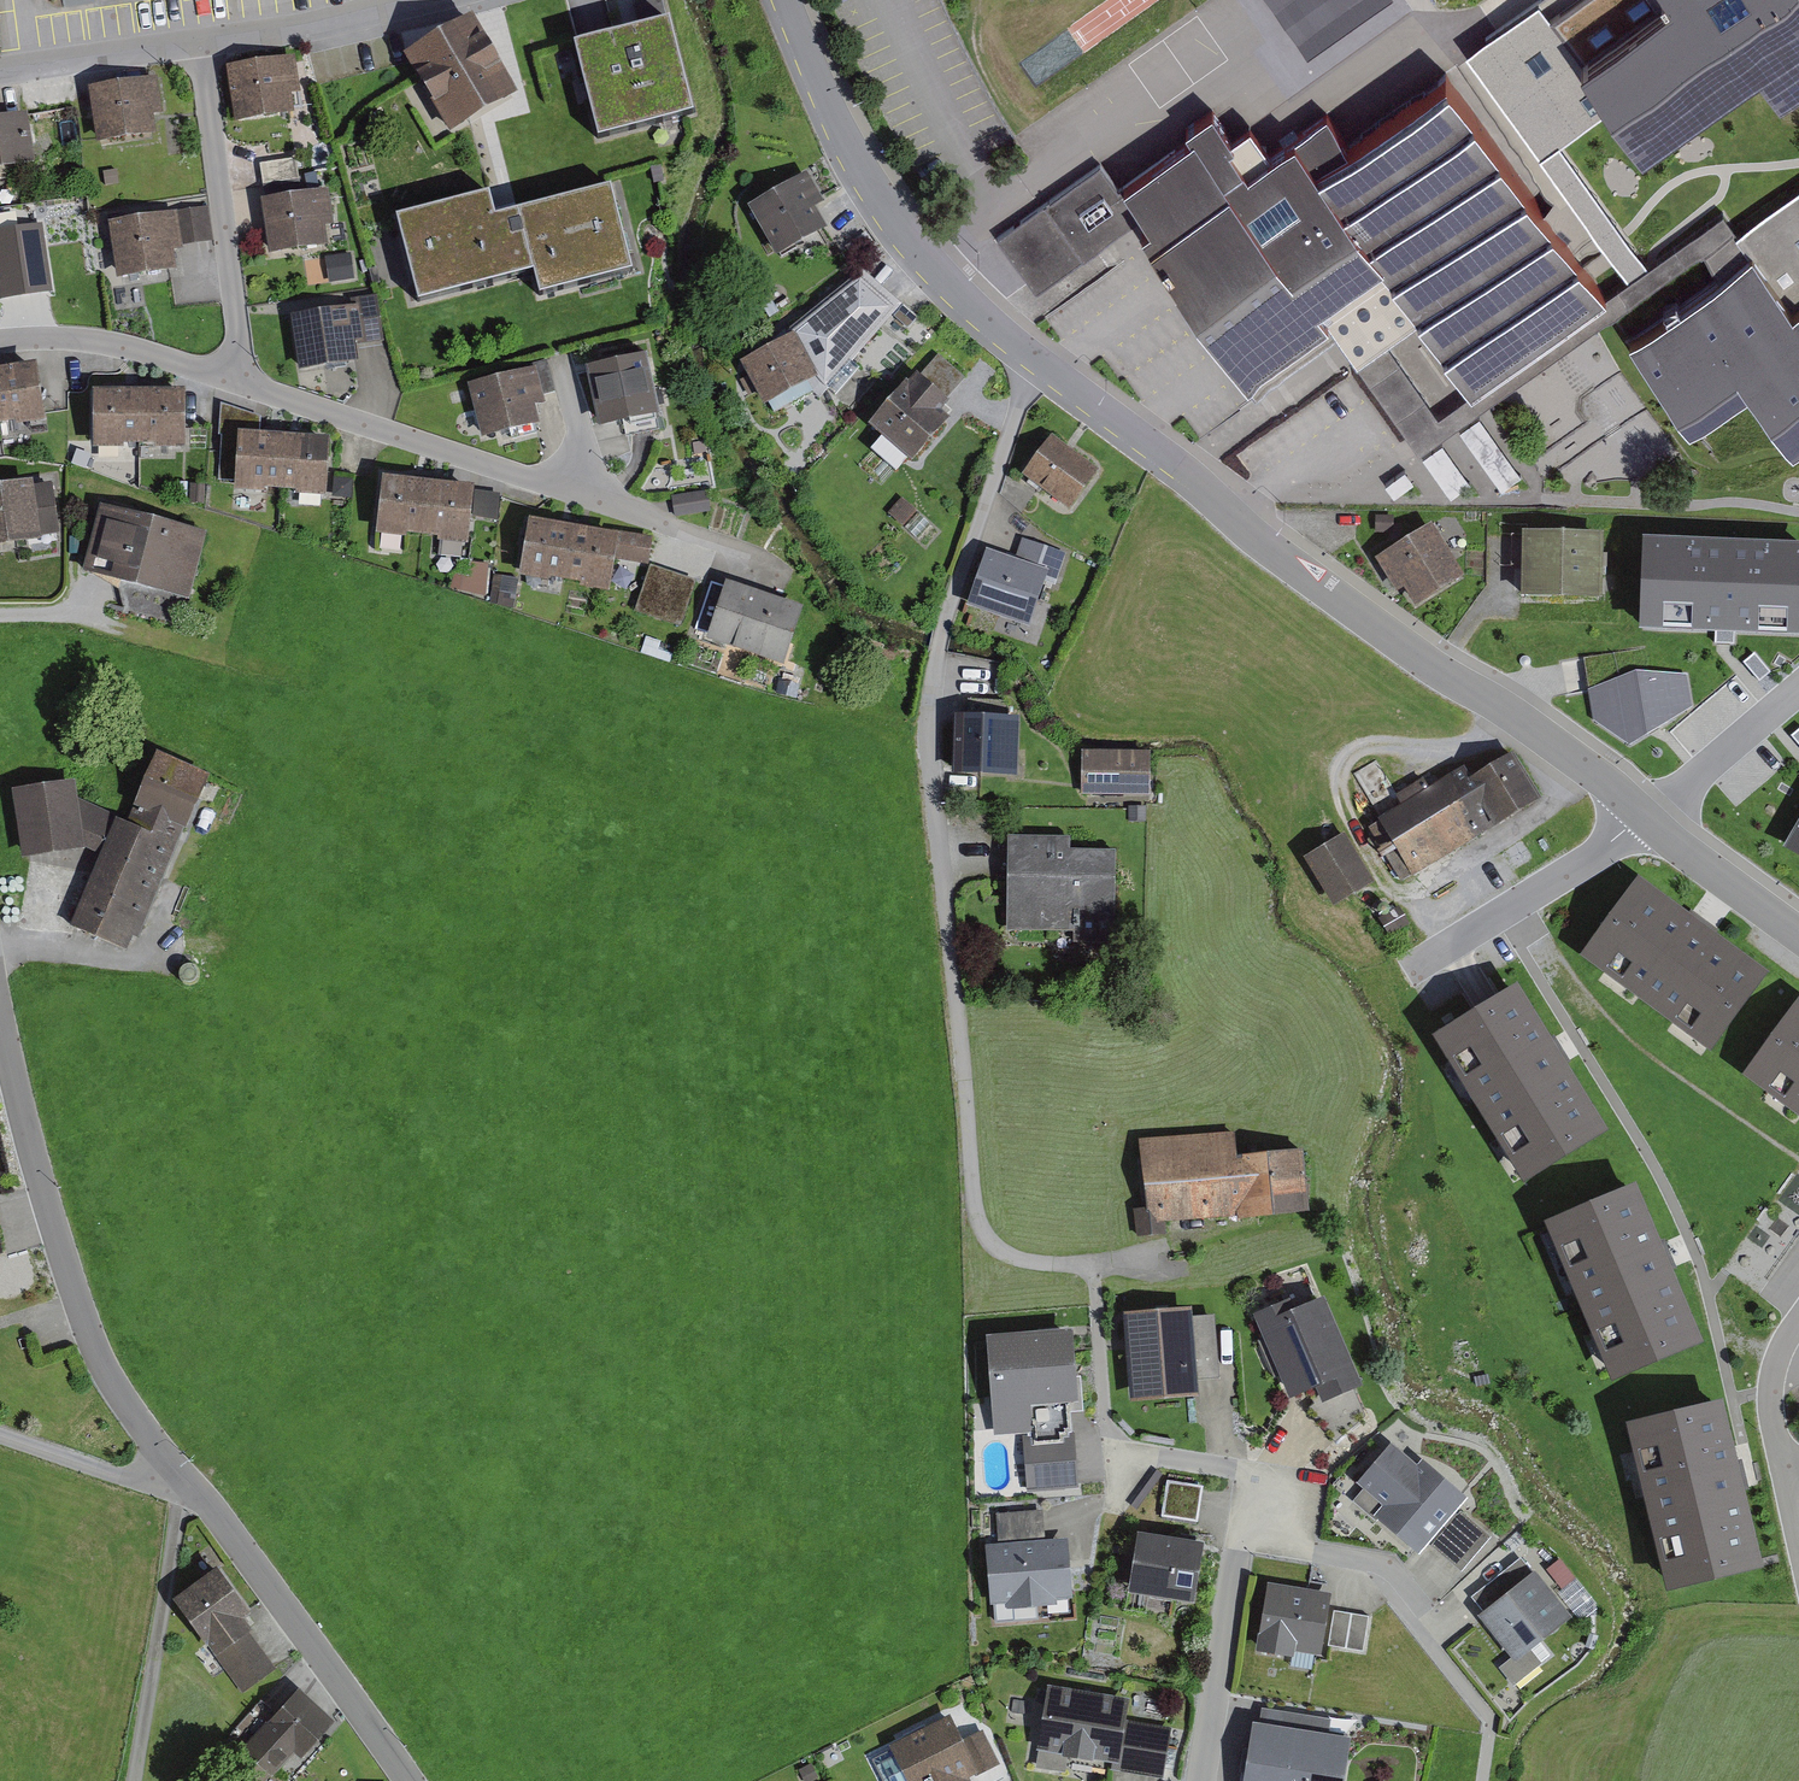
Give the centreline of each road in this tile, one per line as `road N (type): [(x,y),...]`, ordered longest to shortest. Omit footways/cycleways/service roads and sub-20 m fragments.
road 1 (residential): [(1646,817),(1556,741),(1264,544),(983,320),(880,204),(845,145),(784,0)]
road 2 (residential): [(232,378),(771,561)]
road 3 (residential): [(0,1012),(63,1256),(113,1384),(183,1486)]
road 4 (residential): [(1203,1780),(1250,1477),(1137,1453)]
road 5 (residential): [(183,1486),(363,1704),(407,1780)]
road 6 (residential): [(201,43),(239,340),(232,378)]
road 7 (residential): [(0,339),(107,341),(232,378)]
road 8 (residential): [(201,43),(420,0)]
road 9 (residential): [(0,70),(201,43)]
road 10 (unclassified): [(1646,817),(1798,691)]
road 11 (residential): [(1798,934),(1646,817)]
road 12 (residential): [(183,1486),(0,1434)]

